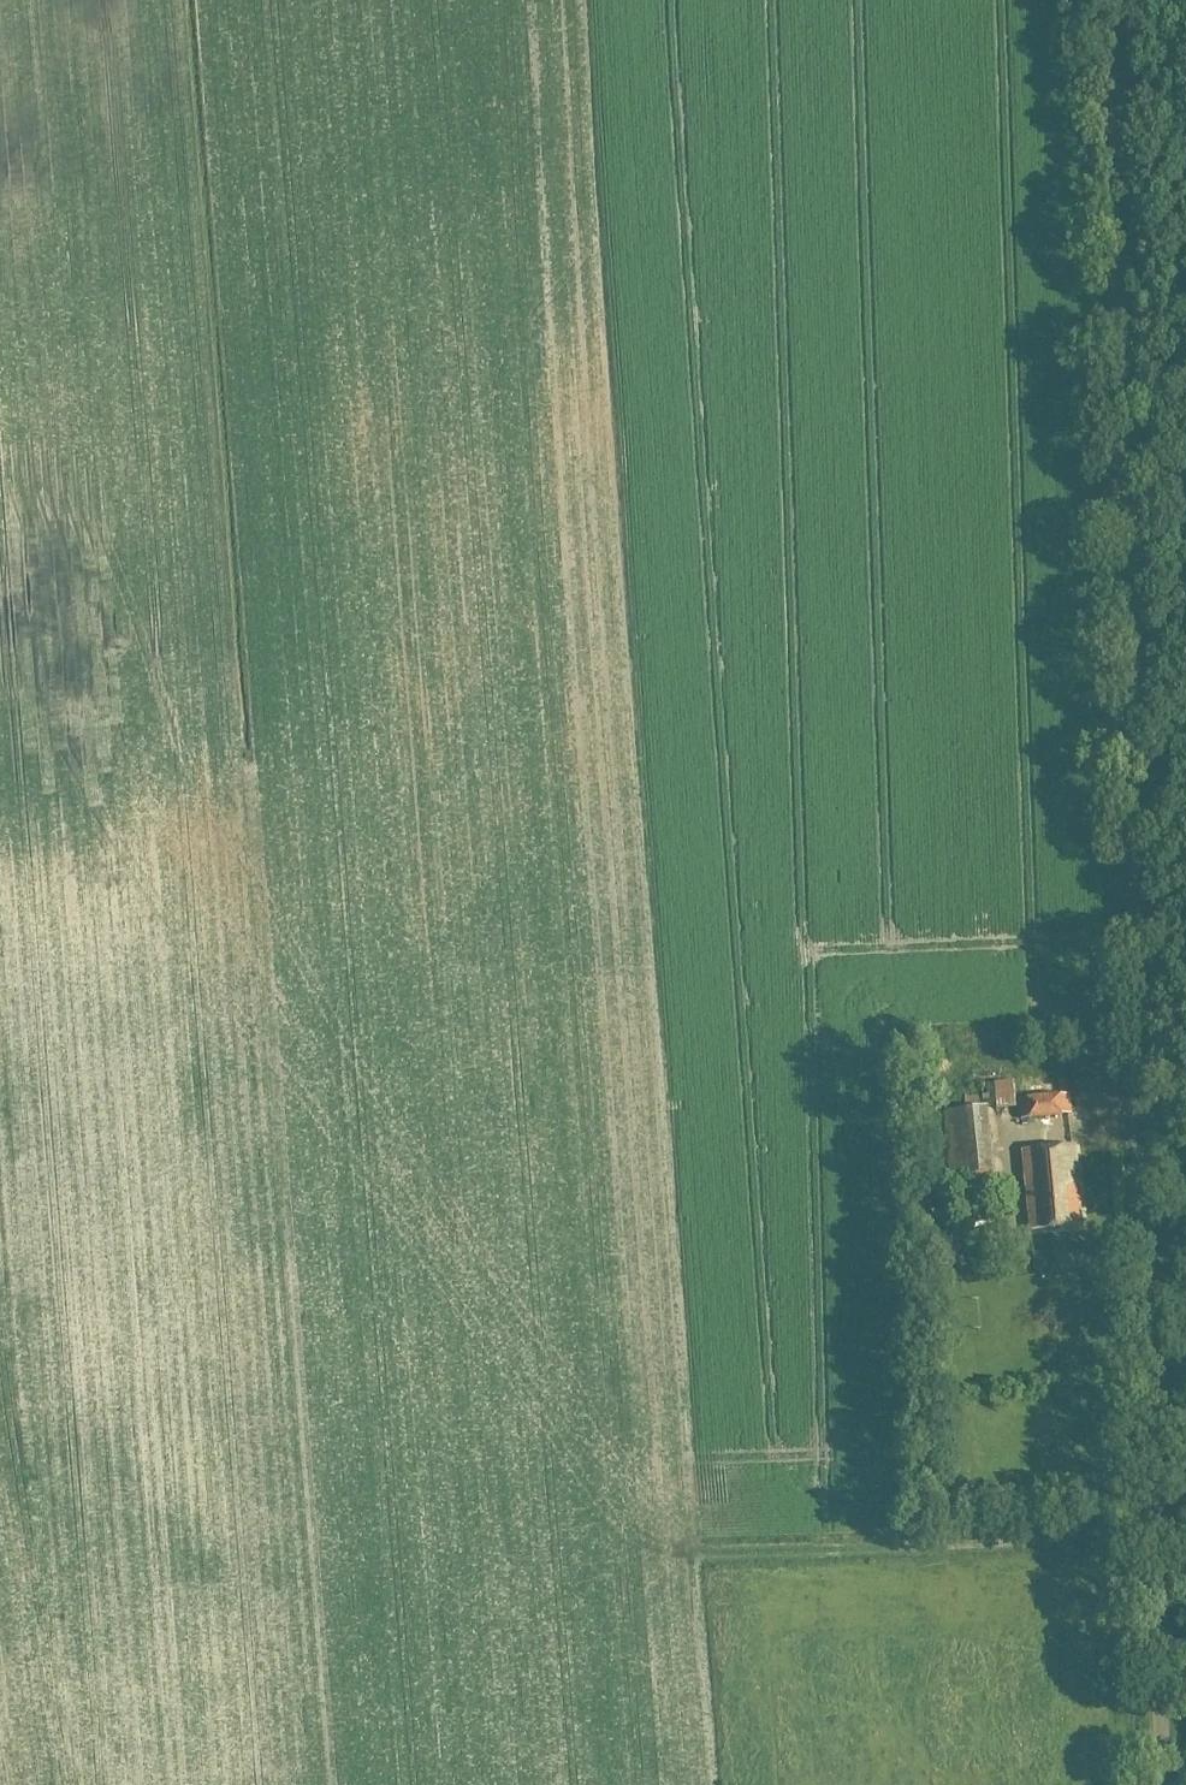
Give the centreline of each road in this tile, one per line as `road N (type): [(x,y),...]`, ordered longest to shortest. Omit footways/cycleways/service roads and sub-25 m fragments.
road 1 (unclassified): [(1162,1784),(1107,0)]

